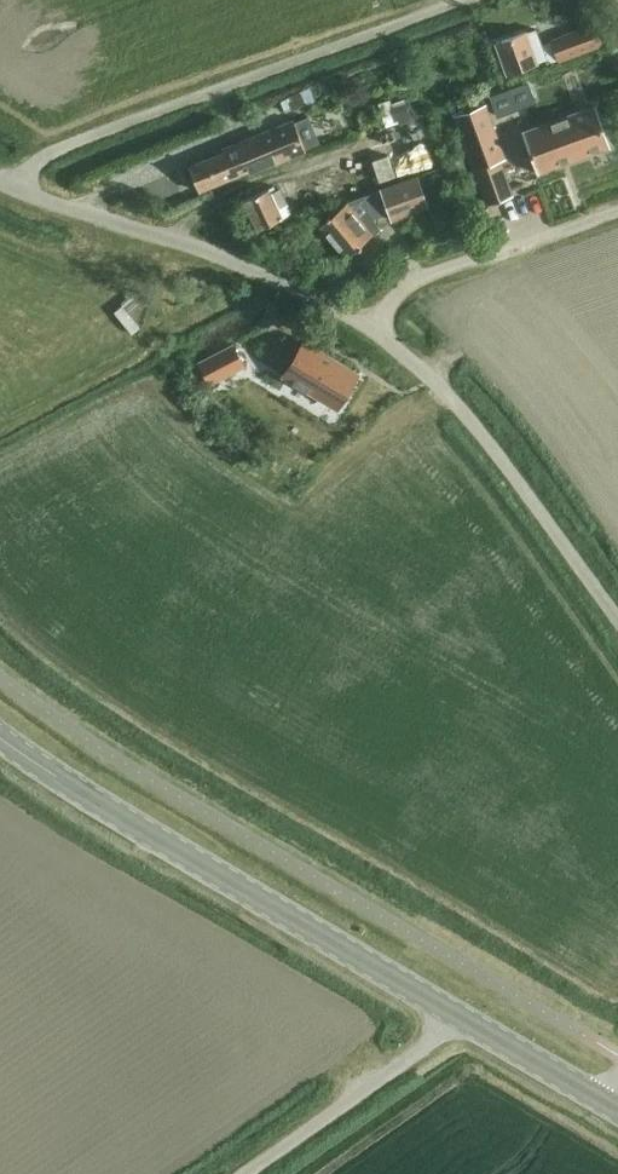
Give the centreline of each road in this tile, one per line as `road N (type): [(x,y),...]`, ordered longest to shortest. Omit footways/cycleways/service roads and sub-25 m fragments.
road 1 (secondary): [(461,1016),(0,737)]
road 2 (residential): [(23,189),(41,157),(467,0)]
road 3 (unclassified): [(617,619),(450,393),(371,324)]
road 4 (unclassified): [(371,324),(233,256),(23,189)]
road 5 (residential): [(371,324),(414,279),(617,210)]
road 6 (unclassified): [(244,1173),(461,1016)]
road 7 (secondary): [(609,1104),(461,1016)]

